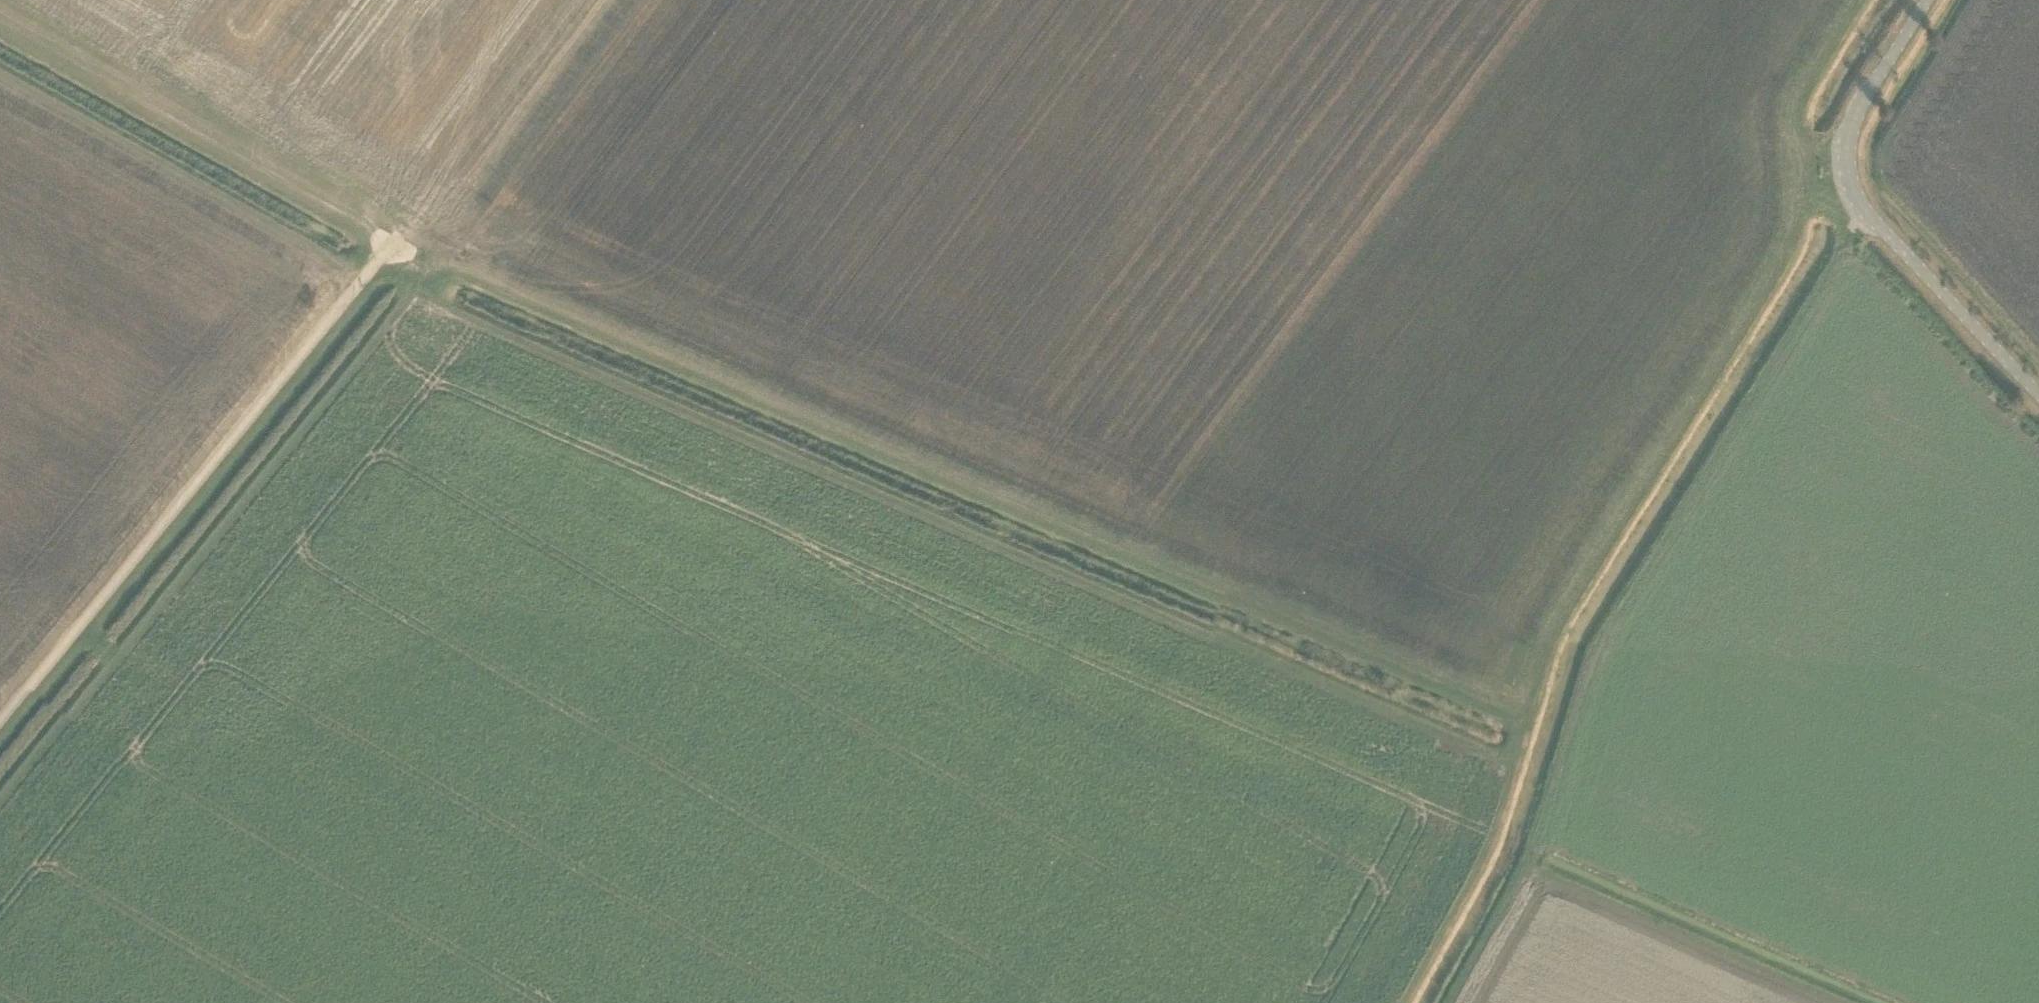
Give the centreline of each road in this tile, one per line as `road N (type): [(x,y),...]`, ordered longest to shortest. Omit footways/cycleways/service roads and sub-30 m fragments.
road 1 (unclassified): [(2038,383),(1855,205),(1854,125),(1934,0)]

